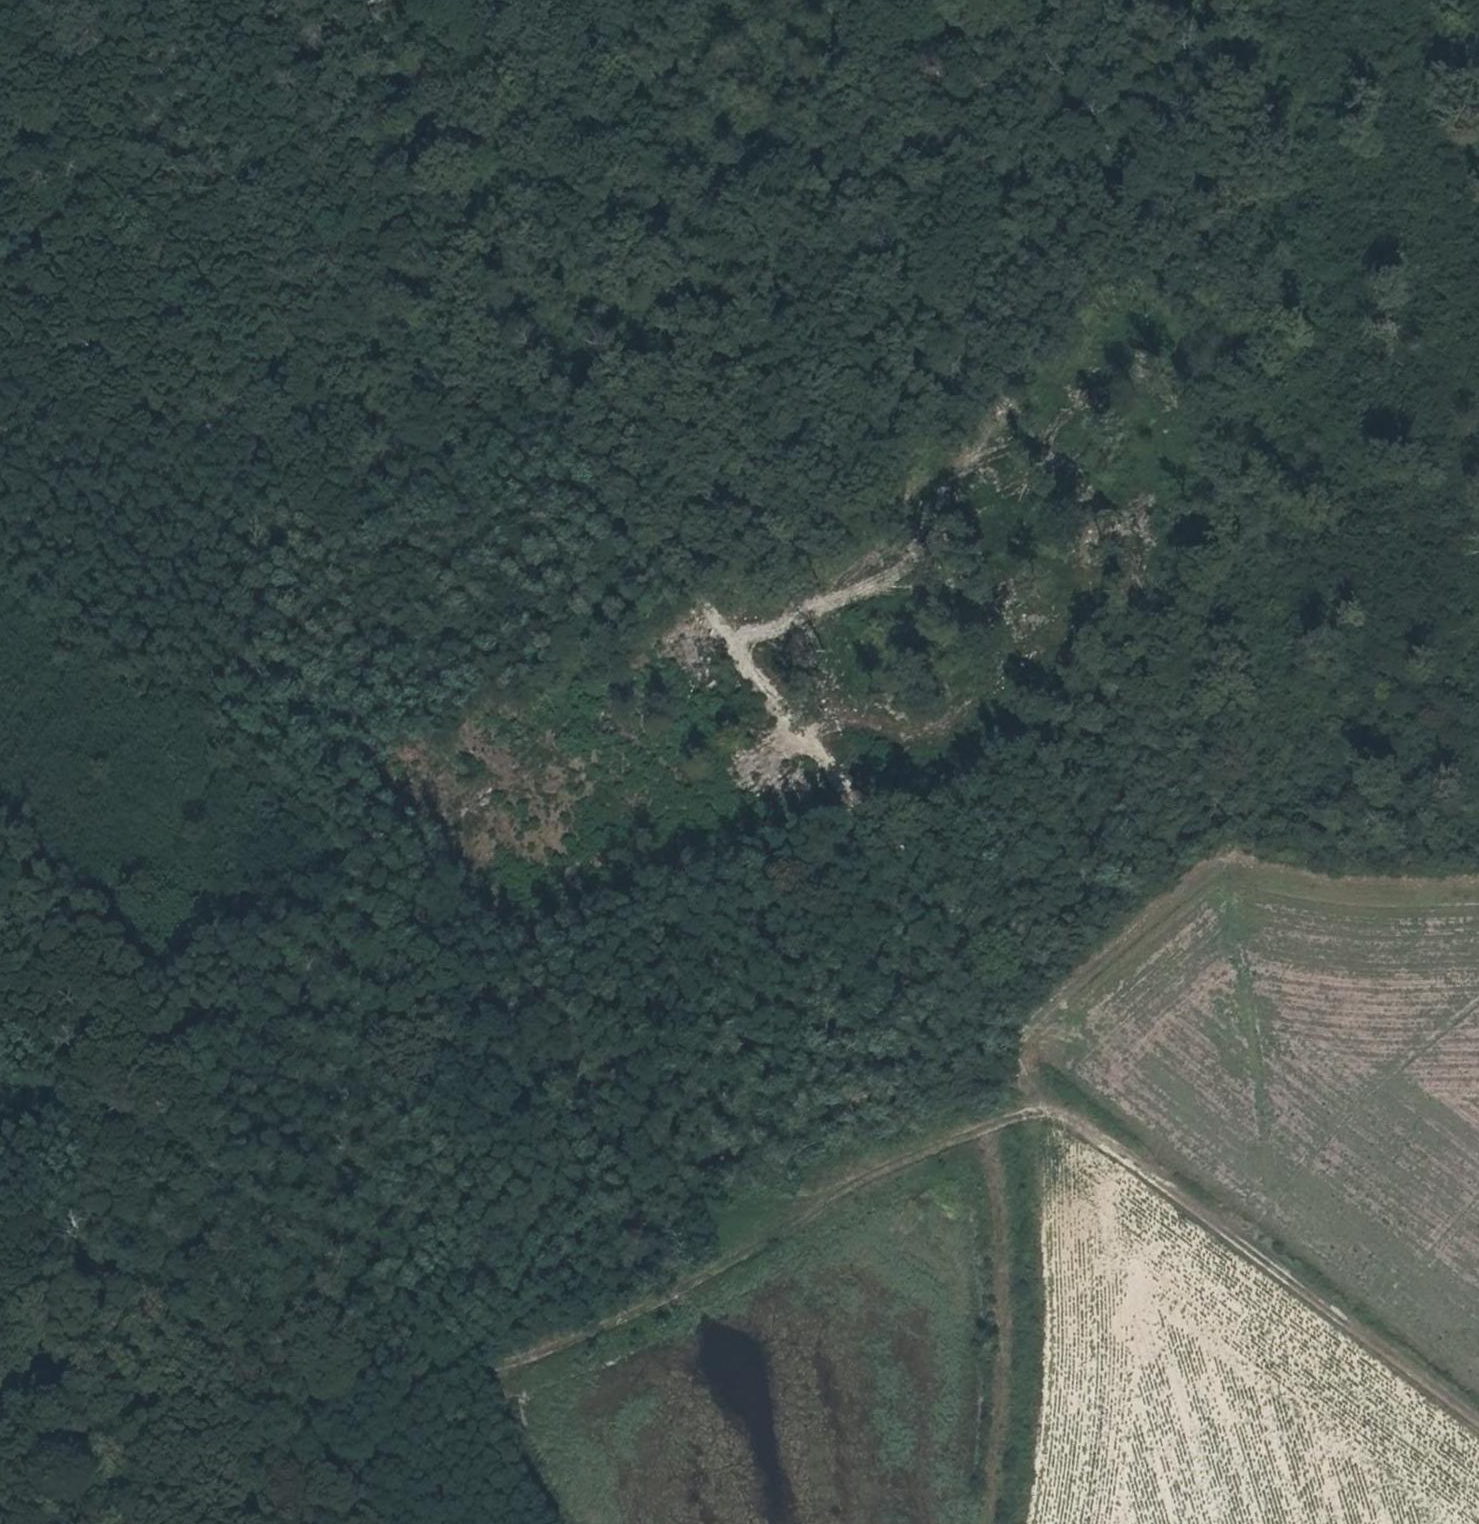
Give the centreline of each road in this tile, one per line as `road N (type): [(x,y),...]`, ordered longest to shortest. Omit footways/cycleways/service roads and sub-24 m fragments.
road 1 (track): [(1046,1075),(1478,1419)]

